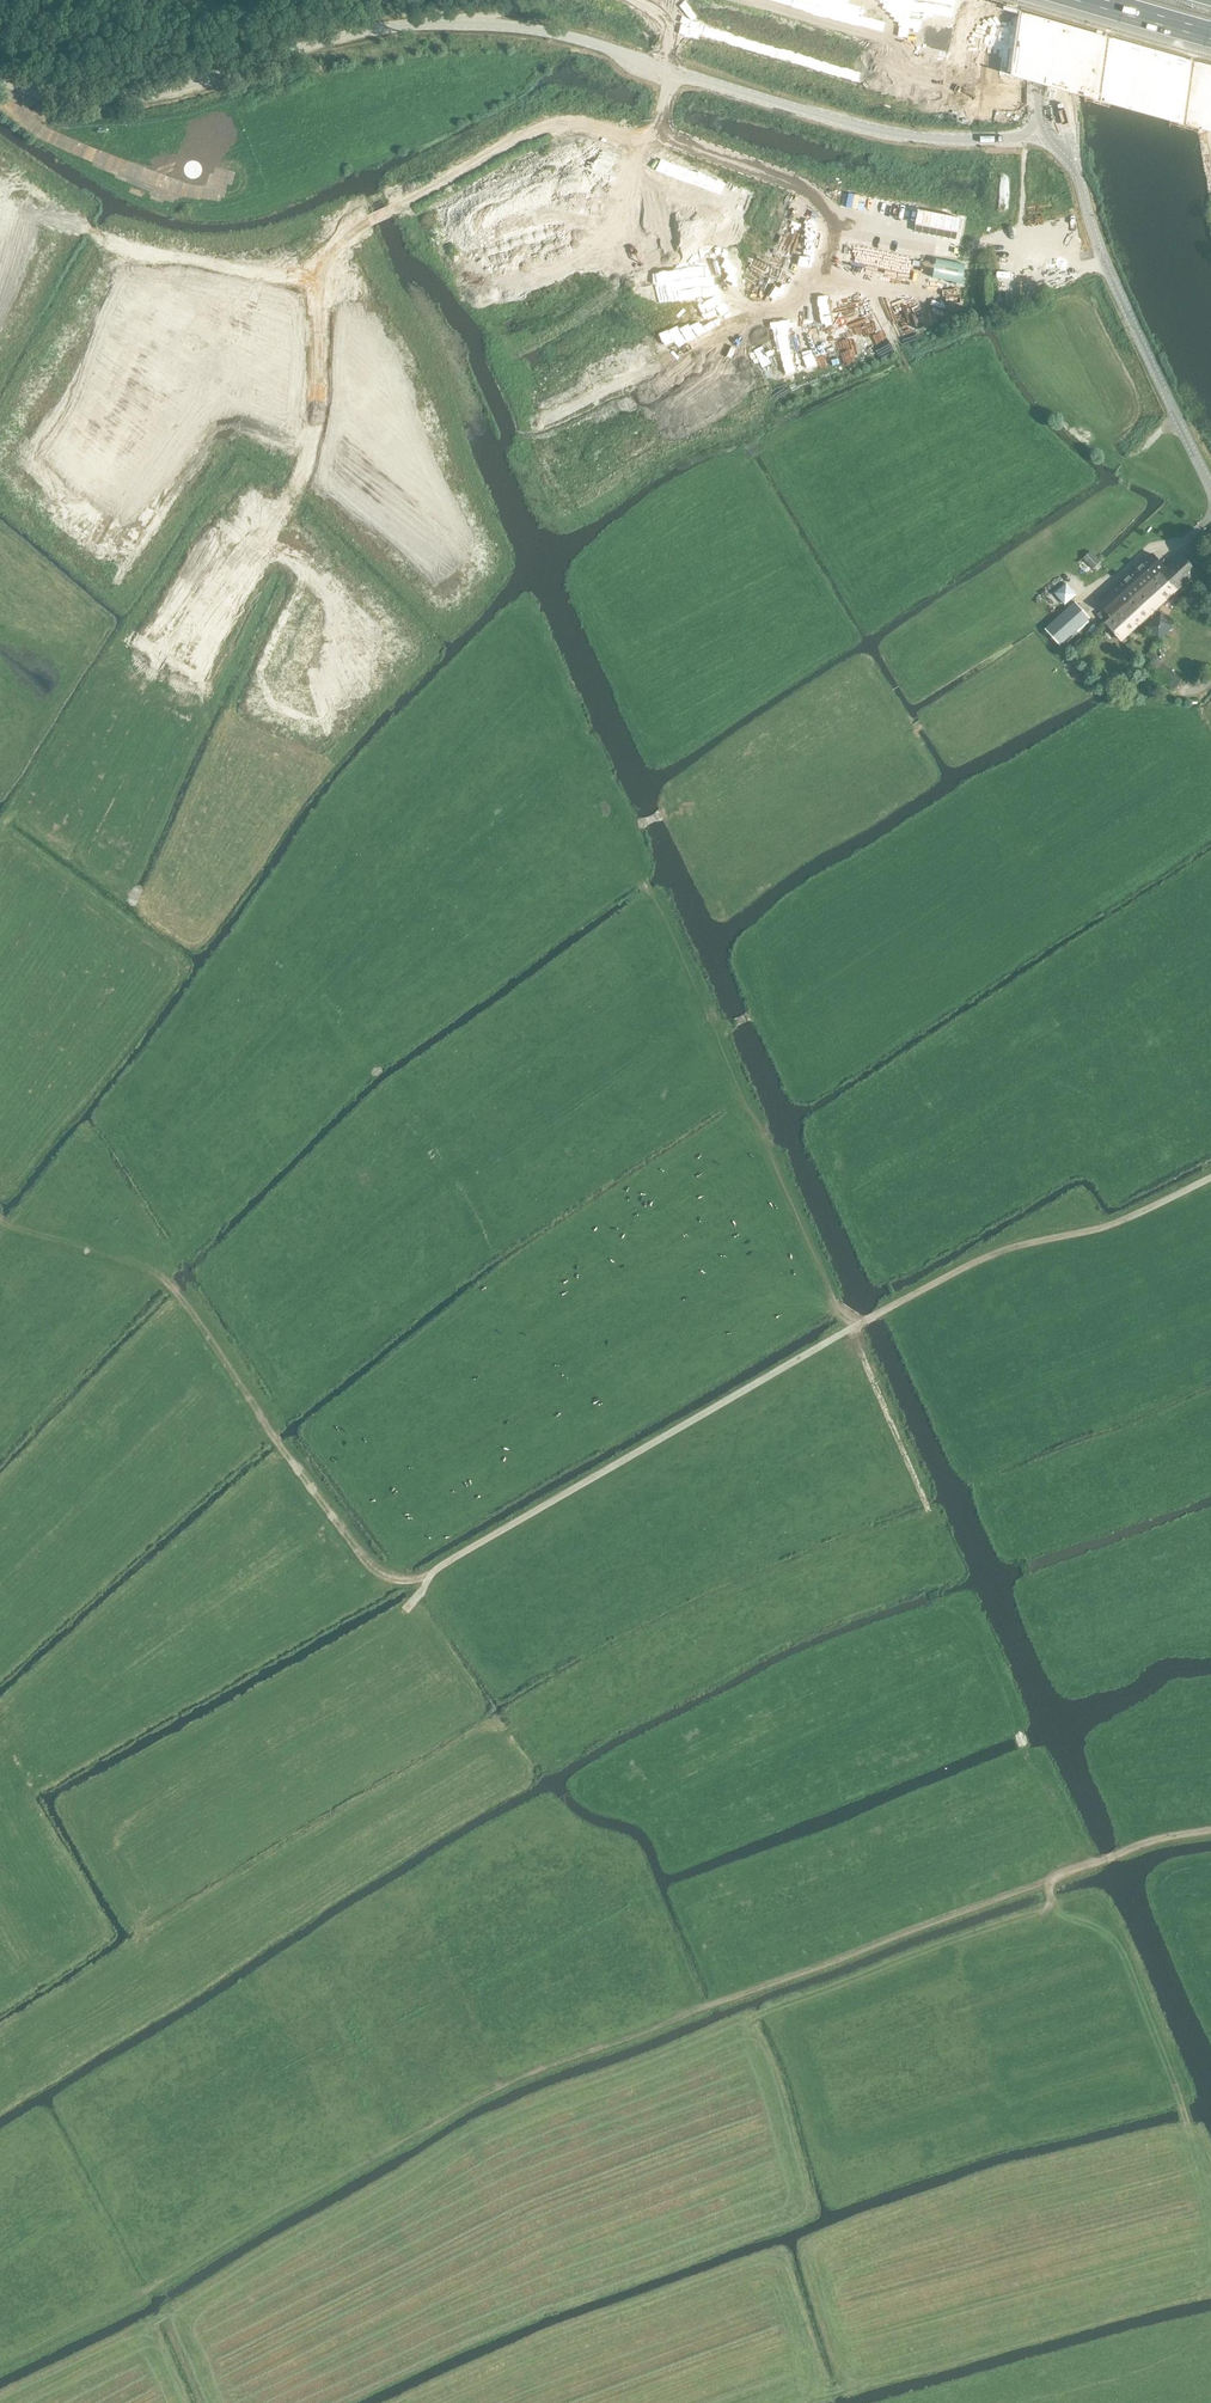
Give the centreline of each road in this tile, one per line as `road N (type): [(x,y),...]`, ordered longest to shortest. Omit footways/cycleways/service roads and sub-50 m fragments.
road 1 (tertiary): [(1071,132),(988,139),(872,128),(556,35),(480,24),(344,38),(181,87),(114,99),(56,97),(0,81)]
road 2 (track): [(406,1610),(442,1565),(882,1312),(976,1262),(1116,1223),(1210,1176)]
road 3 (track): [(735,1022),(721,1029),(837,1310),(852,1328),(932,1513)]
road 4 (track): [(1178,420),(1150,442),(1111,514),(1031,586),(1027,656),(908,733),(840,763)]
road 5 (track): [(1210,814),(1163,843),(750,1016)]
road 6 (track): [(126,1267),(169,1282),(366,1560),(401,1579),(430,1577)]
road 7 (track): [(1054,1879),(670,2016)]
road 8 (tertiary): [(1210,490),(1096,245),(1071,132)]
road 9 (track): [(0,1221),(126,1267),(0,1406)]
road 10 (track): [(875,251),(759,173),(660,138),(652,128),(665,68)]
road 11 (motorway): [(904,0),(1210,86)]
road 12 (track): [(186,324),(101,240),(75,299)]
road 13 (track): [(1051,1899),(1054,1879),(1139,1846),(1210,1835)]
road 14 (track): [(101,240),(0,153)]
road 15 (unclassified): [(1071,132),(1062,90),(1068,0)]
road 16 (motorway): [(1090,0),(1210,34)]

